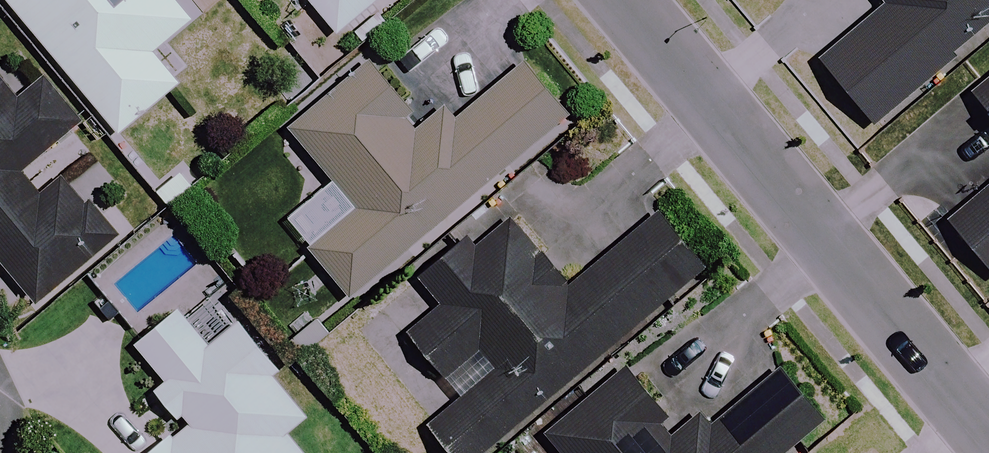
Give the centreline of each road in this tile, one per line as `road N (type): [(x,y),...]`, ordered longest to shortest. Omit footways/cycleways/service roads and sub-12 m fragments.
road 1 (residential): [(613,0),(982,452)]

